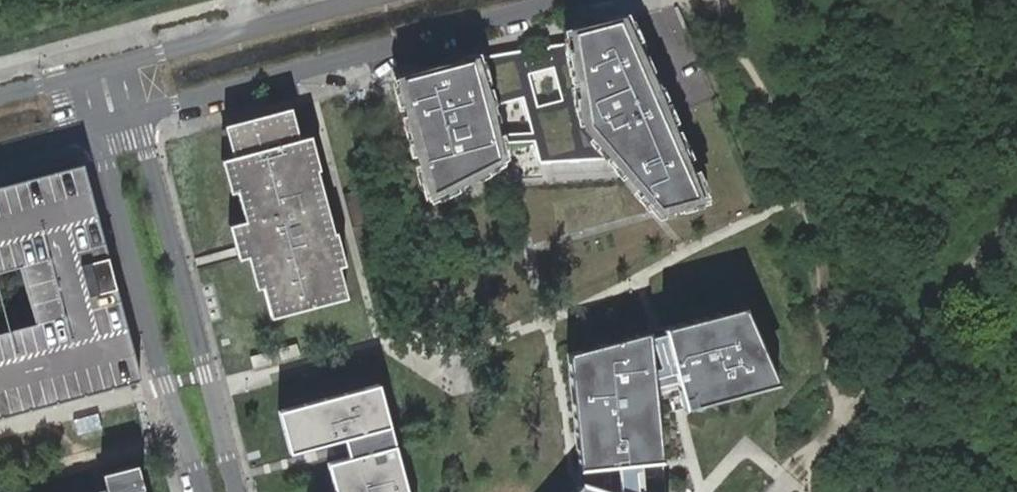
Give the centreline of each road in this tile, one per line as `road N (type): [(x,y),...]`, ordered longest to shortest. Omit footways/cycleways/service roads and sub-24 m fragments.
road 1 (residential): [(135,115),(570,0)]
road 2 (residential): [(238,491),(135,115)]
road 3 (residential): [(97,125),(163,376),(204,491)]
road 4 (track): [(781,491),(1016,214)]
road 5 (residential): [(359,0),(121,64)]

